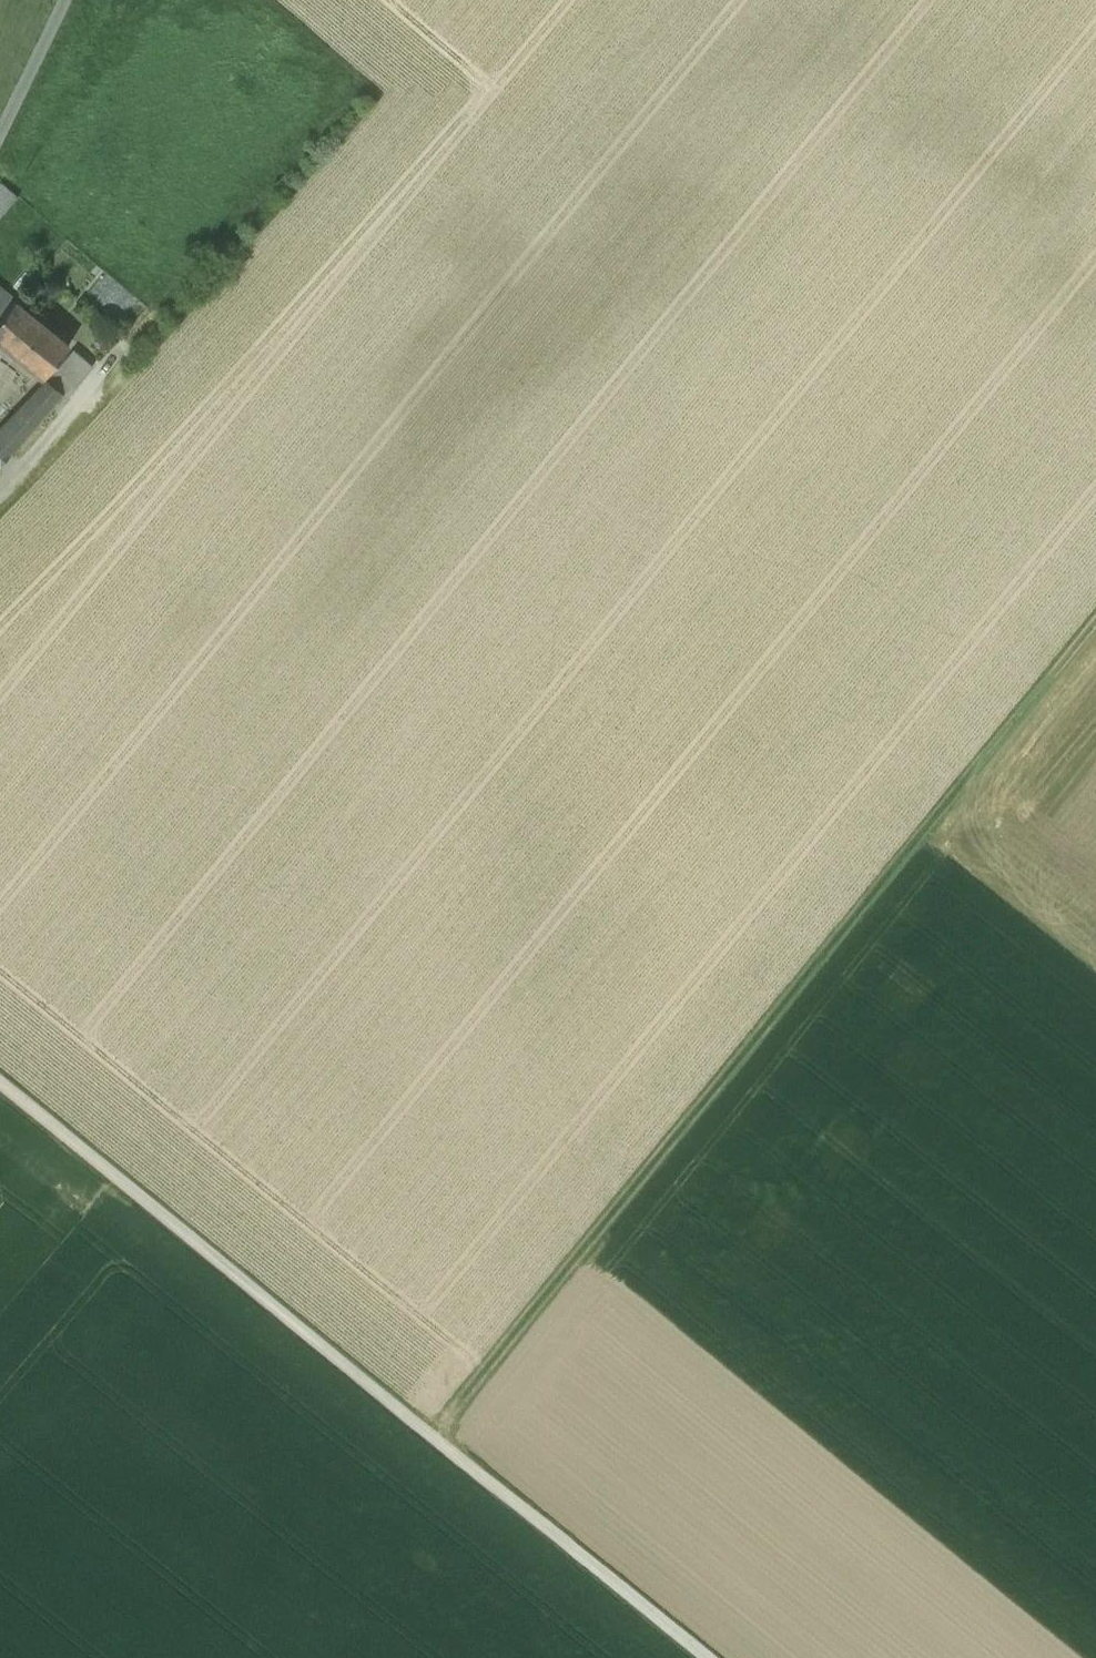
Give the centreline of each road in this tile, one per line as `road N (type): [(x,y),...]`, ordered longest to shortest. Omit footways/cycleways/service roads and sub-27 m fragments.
road 1 (track): [(0,1088),(701,1657)]
road 2 (unclassified): [(64,0),(0,138)]

